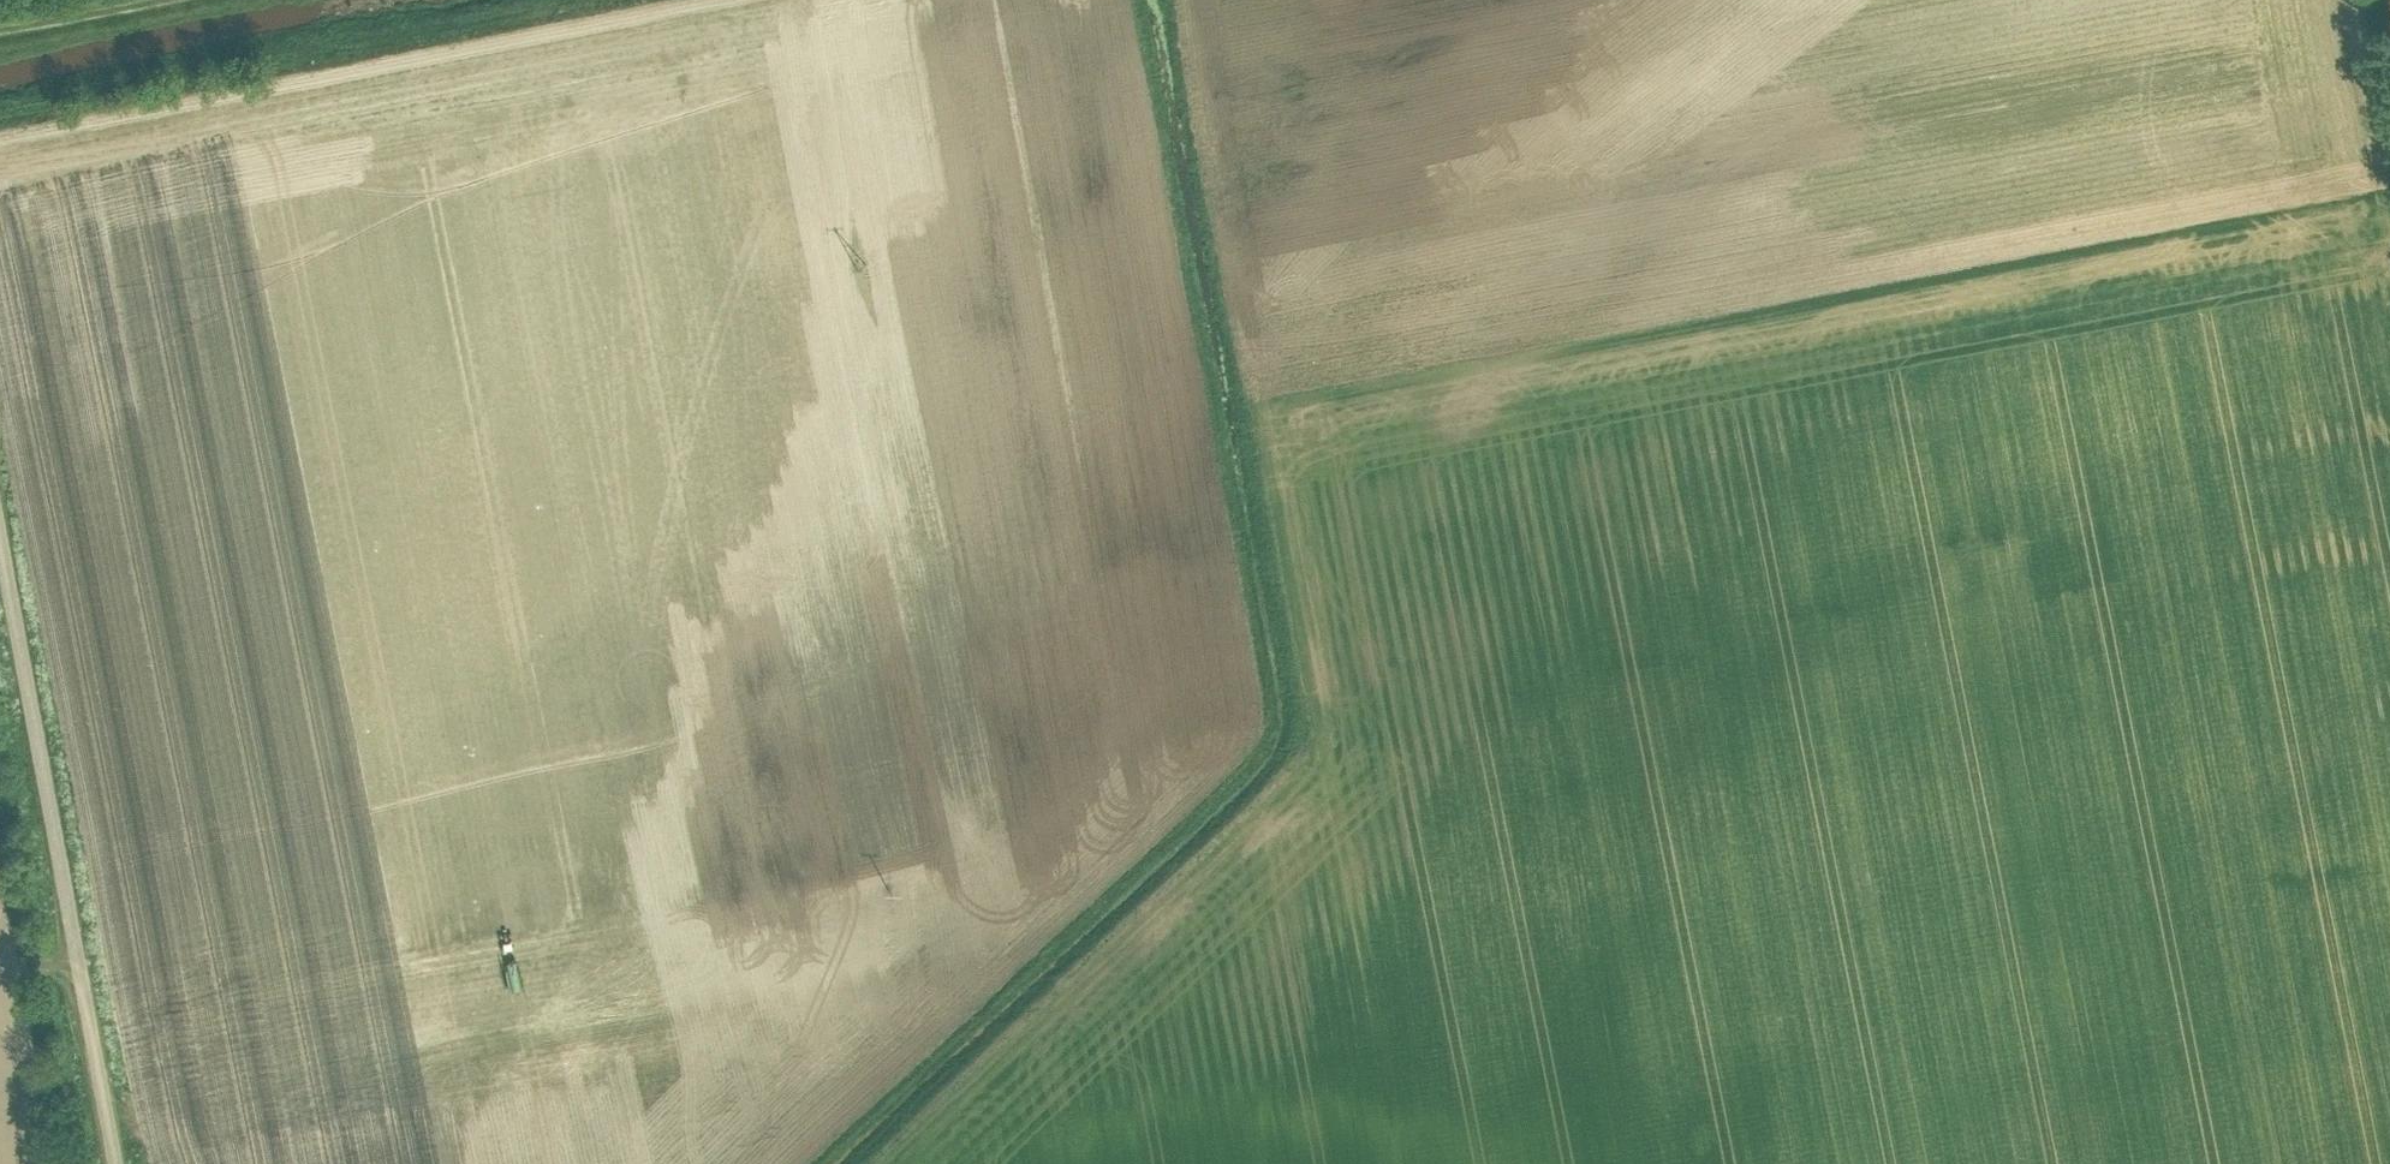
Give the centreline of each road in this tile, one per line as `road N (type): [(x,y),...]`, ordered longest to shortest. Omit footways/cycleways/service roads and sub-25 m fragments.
road 1 (unclassified): [(0,557),(112,1163)]

